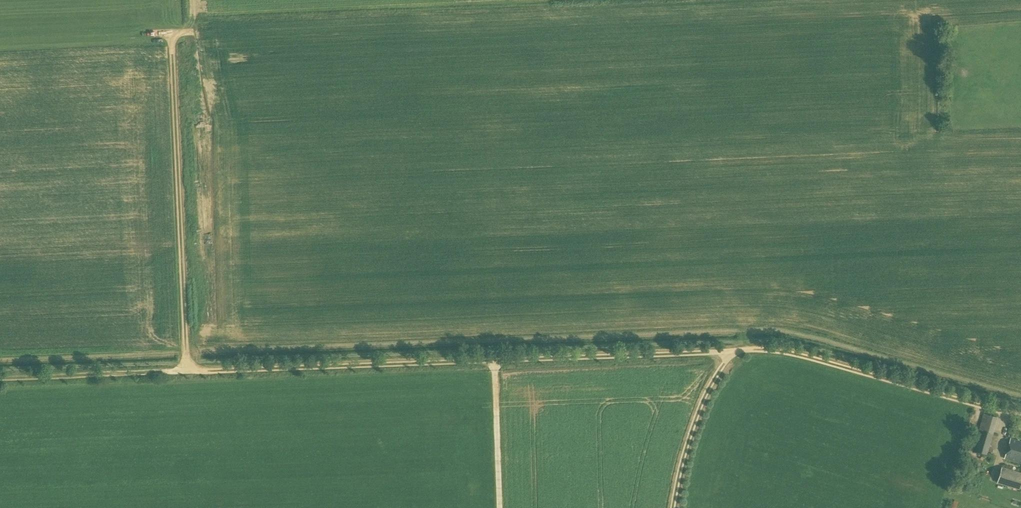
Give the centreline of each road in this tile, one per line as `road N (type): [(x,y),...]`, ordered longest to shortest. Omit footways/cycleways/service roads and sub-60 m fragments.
road 1 (track): [(1020,416),(771,350),(0,377)]
road 2 (track): [(187,371),(171,30)]
road 3 (track): [(736,350),(697,415),(673,507)]
road 4 (track): [(495,360),(500,507)]

